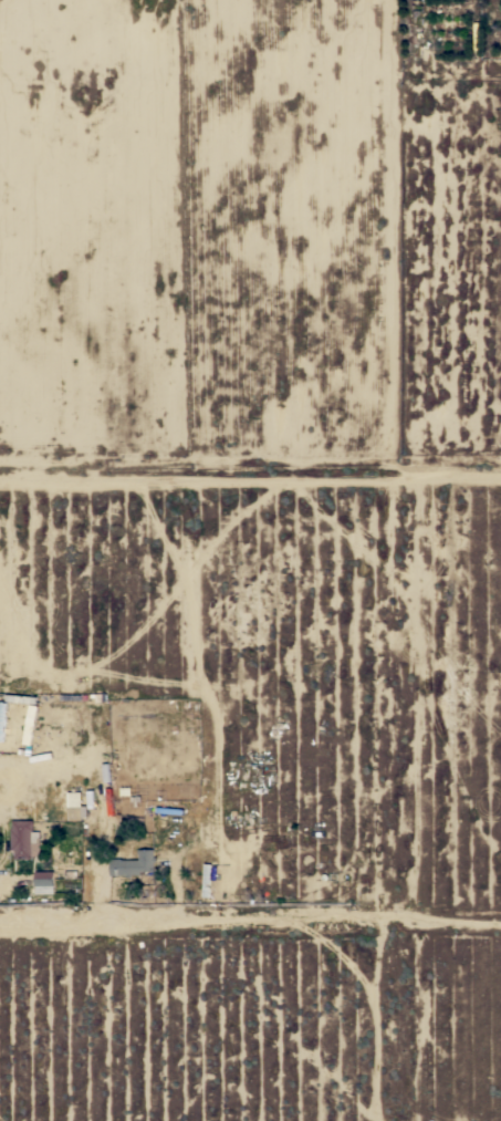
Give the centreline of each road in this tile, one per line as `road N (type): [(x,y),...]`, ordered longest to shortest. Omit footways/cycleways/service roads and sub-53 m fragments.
road 1 (residential): [(0,925),(500,928)]

